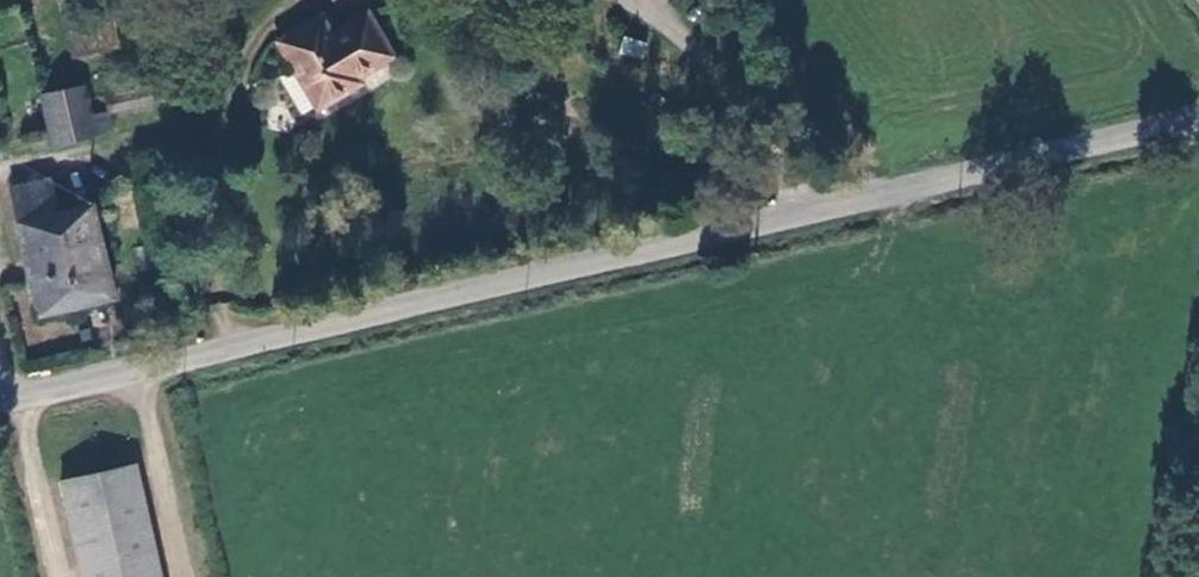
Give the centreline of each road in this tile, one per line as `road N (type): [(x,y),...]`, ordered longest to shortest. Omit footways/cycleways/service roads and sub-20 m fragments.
road 1 (unclassified): [(1198,117),(973,178),(0,401)]

